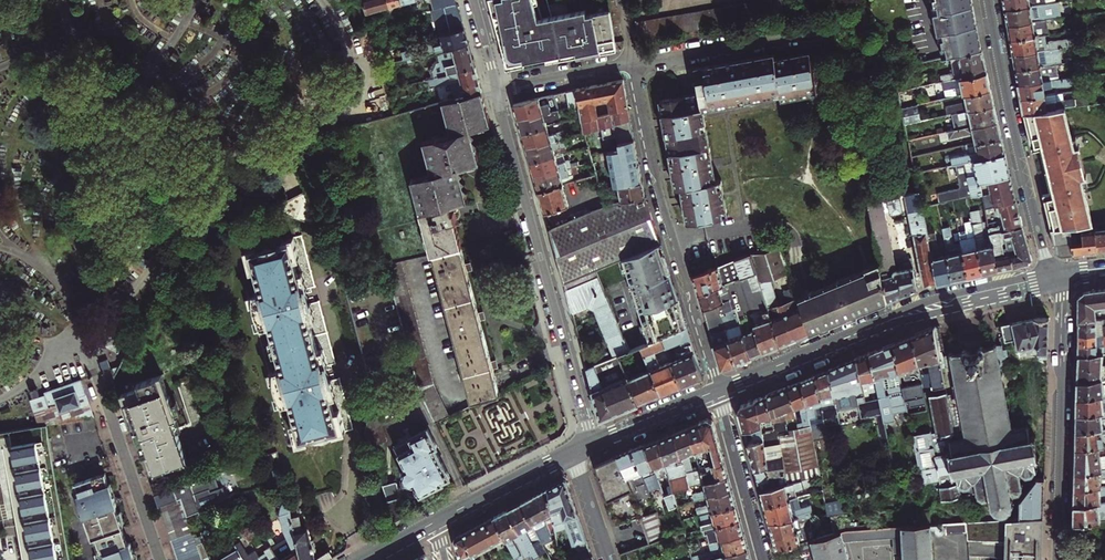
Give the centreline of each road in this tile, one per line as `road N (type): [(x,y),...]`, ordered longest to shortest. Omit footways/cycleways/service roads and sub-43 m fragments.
road 1 (residential): [(497,92),(592,442)]
road 2 (residential): [(718,389),(659,194),(634,65)]
road 3 (tertiary): [(1052,273),(989,0)]
road 4 (tertiary): [(1057,559),(1058,286)]
road 5 (residential): [(97,374),(160,559)]
road 6 (secondary): [(874,326),(1058,286)]
road 7 (secondary): [(1052,273),(939,298),(874,326)]
road 8 (residential): [(765,559),(718,389)]
road 9 (secondary): [(874,326),(718,389)]
road 10 (residential): [(634,65),(787,36)]
road 11 (secondary): [(571,451),(434,522)]
road 12 (residential): [(634,65),(497,92)]
road 13 (secondary): [(718,389),(592,442)]

